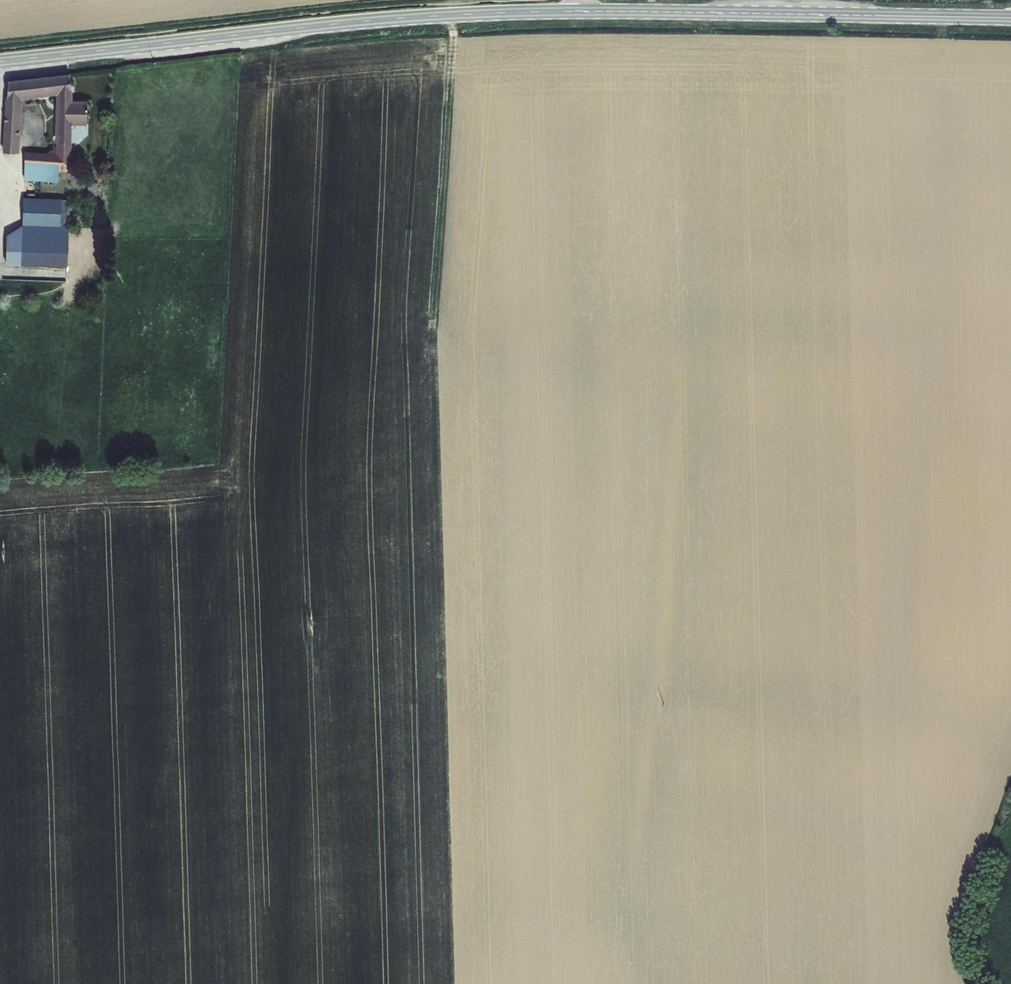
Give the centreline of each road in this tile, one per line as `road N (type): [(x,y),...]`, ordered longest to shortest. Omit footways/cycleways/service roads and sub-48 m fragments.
road 1 (tertiary): [(371,20),(600,12),(1010,19)]
road 2 (tertiary): [(371,20),(0,62)]

